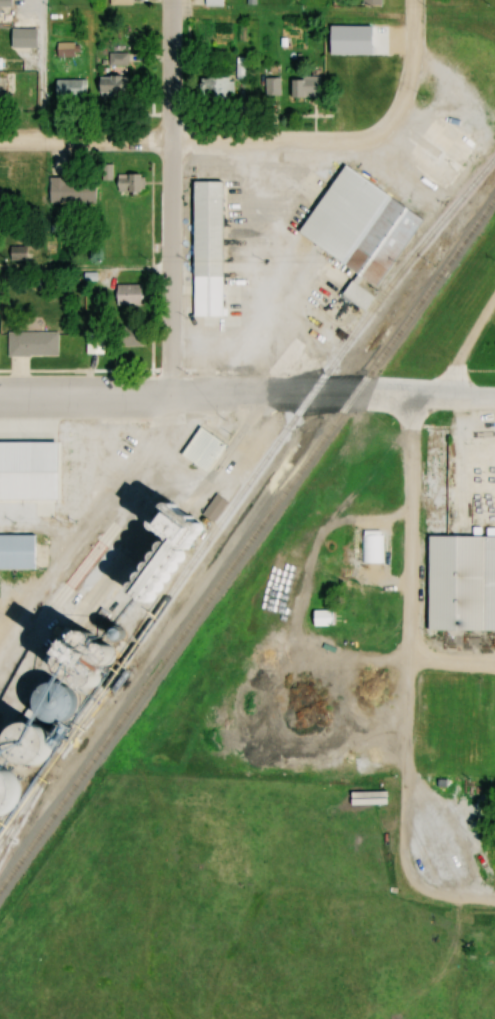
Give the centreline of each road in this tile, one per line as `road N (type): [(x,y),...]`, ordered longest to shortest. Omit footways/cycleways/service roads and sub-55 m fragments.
road 1 (residential): [(494,401),(0,397)]
road 2 (residential): [(408,867),(419,400)]
road 3 (residential): [(394,126),(325,151),(0,148)]
road 4 (residential): [(172,397),(175,0)]
road 5 (residential): [(412,665),(236,659)]
road 6 (residential): [(394,126),(411,96),(416,0)]

